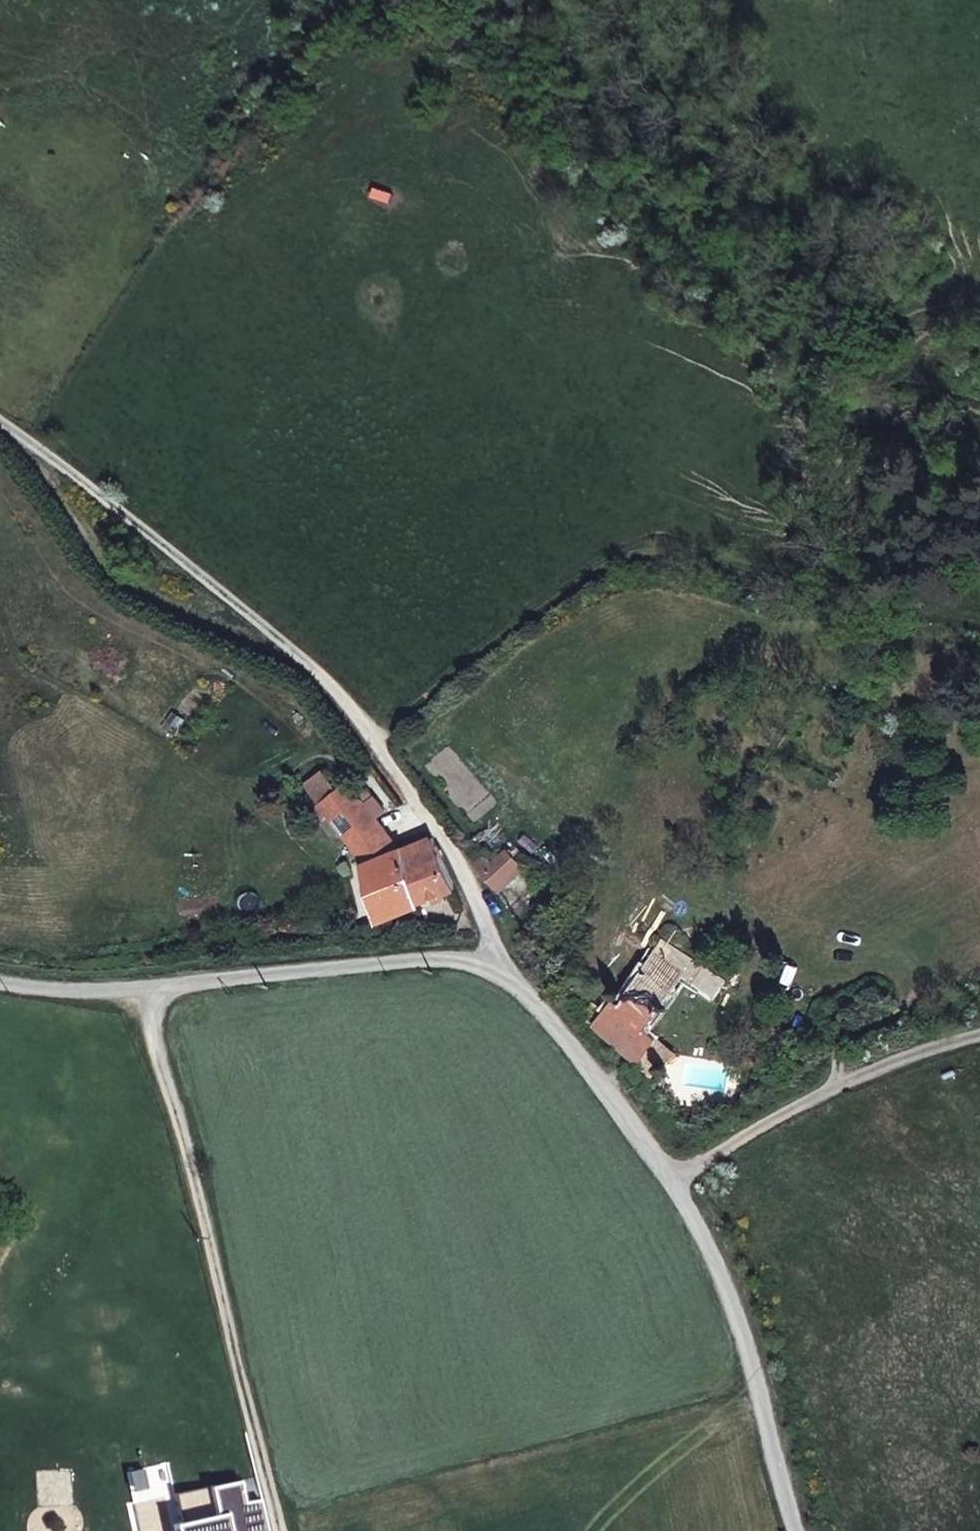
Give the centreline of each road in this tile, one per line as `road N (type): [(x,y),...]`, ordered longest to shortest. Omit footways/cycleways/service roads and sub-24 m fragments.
road 1 (track): [(0,980),(49,992),(233,980),(459,952),(504,960),(675,1168),(812,1530)]

